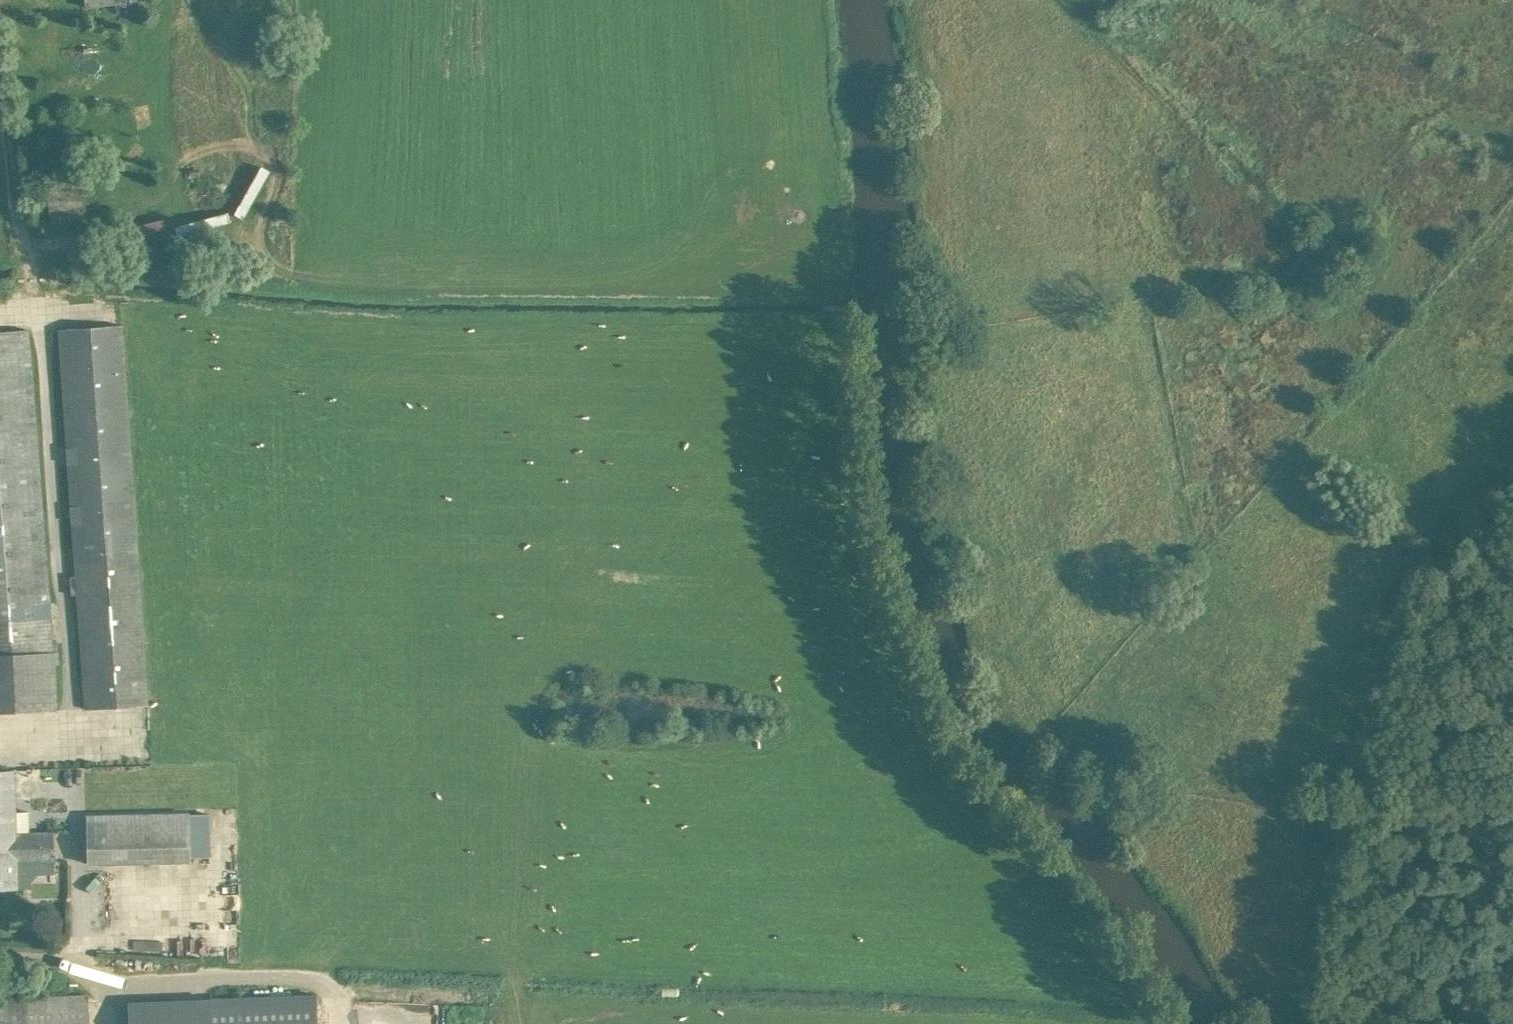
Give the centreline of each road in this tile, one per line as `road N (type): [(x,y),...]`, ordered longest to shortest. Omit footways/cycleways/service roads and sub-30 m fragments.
road 1 (track): [(26,287),(0,123)]
road 2 (track): [(1512,796),(1379,798)]

